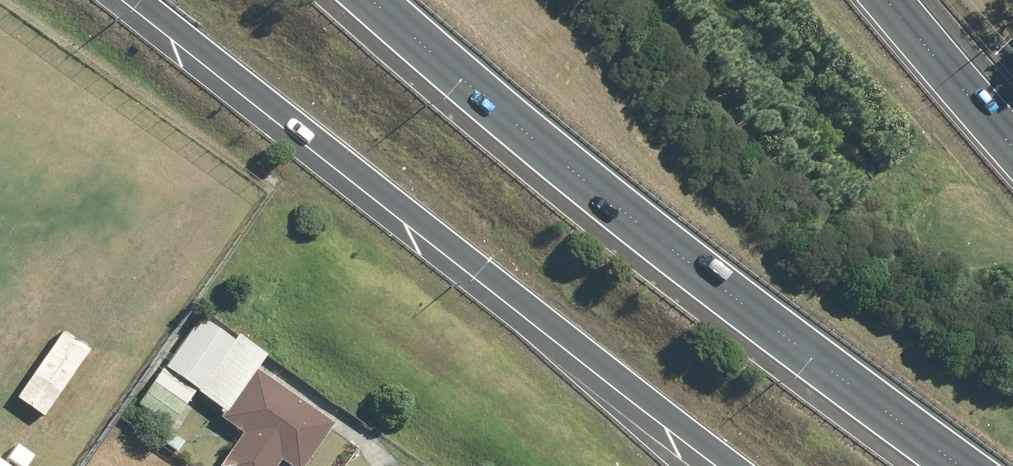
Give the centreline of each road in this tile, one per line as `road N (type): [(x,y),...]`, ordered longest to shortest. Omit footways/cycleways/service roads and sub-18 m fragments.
road 1 (motorway): [(969,465),(632,229),(369,0)]
road 2 (motorway): [(727,465),(127,0)]
road 3 (motorway): [(908,0),(1012,117)]

